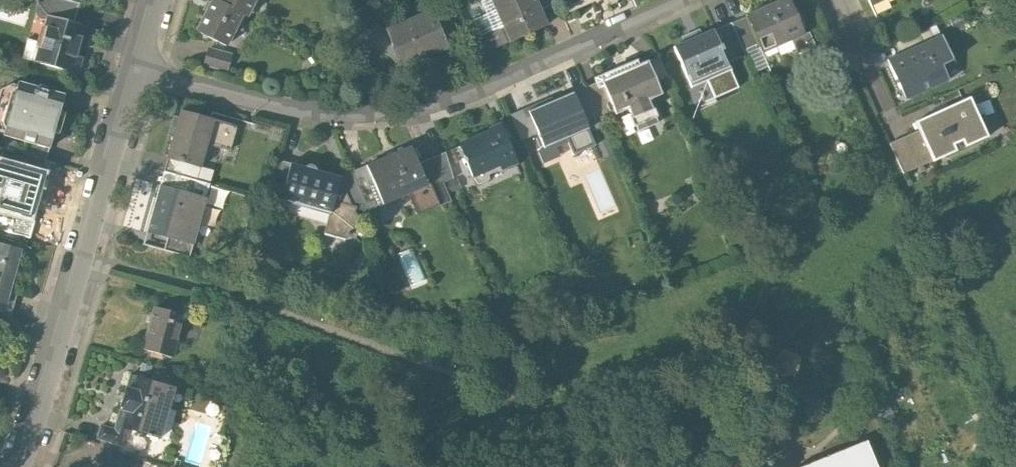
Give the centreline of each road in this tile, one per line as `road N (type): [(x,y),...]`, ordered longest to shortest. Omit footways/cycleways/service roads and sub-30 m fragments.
road 1 (residential): [(678,0),(519,71),(394,111),(306,112),(139,70)]
road 2 (residential): [(22,466),(139,70)]

